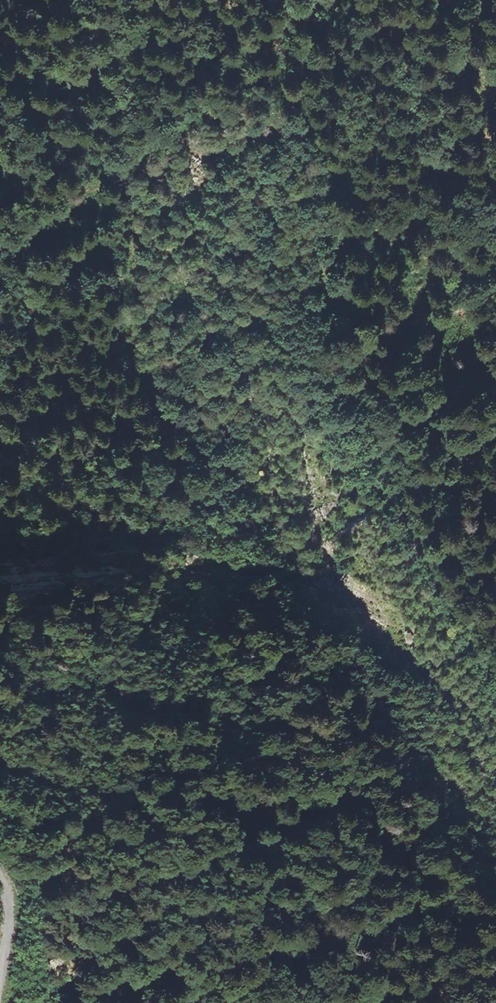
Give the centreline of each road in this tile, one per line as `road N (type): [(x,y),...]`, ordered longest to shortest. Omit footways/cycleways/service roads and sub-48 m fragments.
road 1 (unclassified): [(0,862),(15,922),(2,1002)]

